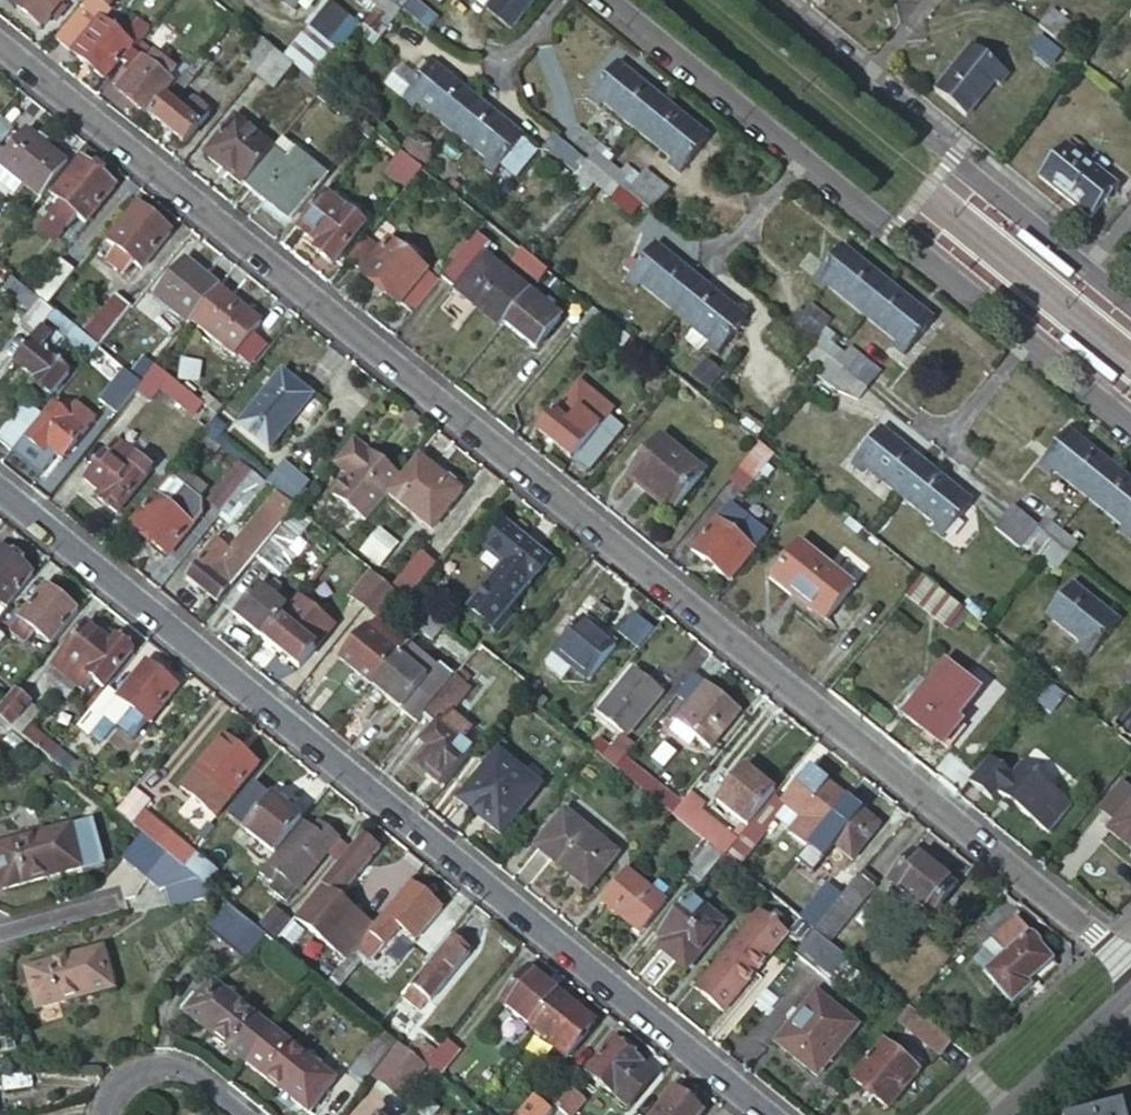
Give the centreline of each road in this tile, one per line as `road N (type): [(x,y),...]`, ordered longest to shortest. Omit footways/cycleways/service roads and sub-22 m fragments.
road 1 (residential): [(0,42),(1100,941)]
road 2 (residential): [(0,494),(771,1114)]
road 3 (residential): [(607,0),(1130,428)]
road 4 (residential): [(1130,305),(760,0)]
road 5 (residential): [(248,1114),(195,1071),(145,1066),(109,1089),(101,1114)]
road 6 (residential): [(996,1114),(1130,985)]
road 7 (residential): [(0,934),(120,900)]

